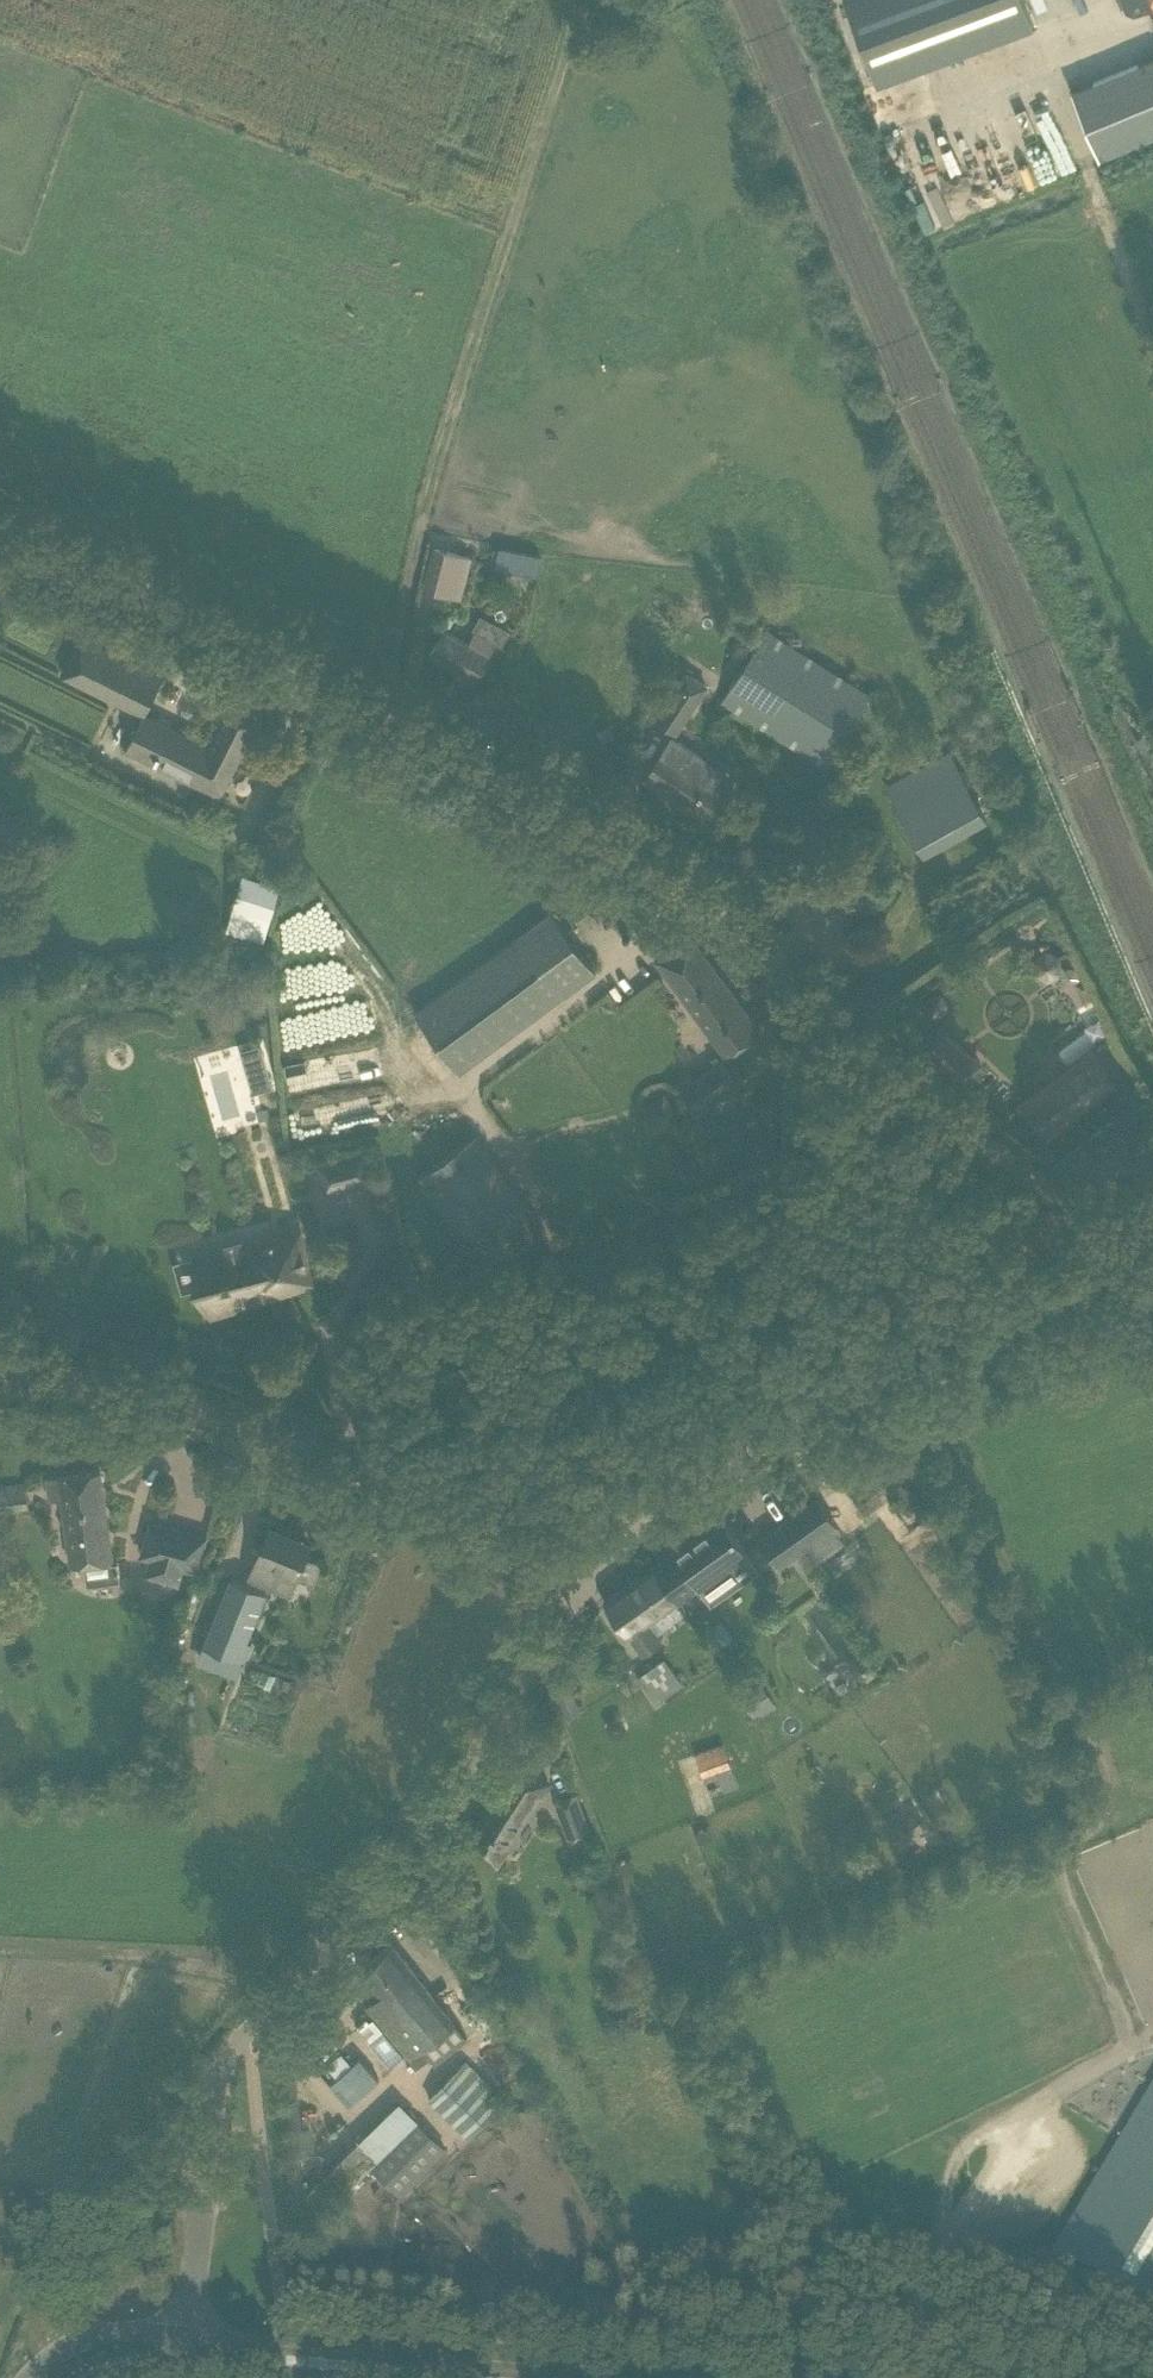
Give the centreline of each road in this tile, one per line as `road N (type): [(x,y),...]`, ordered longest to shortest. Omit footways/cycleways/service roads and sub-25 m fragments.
road 1 (unclassified): [(581,1581),(753,1410),(809,1371),(915,1309),(1133,1234),(702,891),(225,615)]
road 2 (unclassified): [(190,2346),(219,2061),(387,1870),(581,1581)]
road 3 (track): [(380,704),(468,382),(587,0)]
road 4 (unclassified): [(581,1581),(422,1491),(156,1385),(0,1360)]
road 5 (secondary): [(190,2346),(484,2377)]
road 6 (track): [(0,521),(225,615)]
road 7 (secondary): [(190,2346),(119,2330),(77,2342),(29,2377)]

